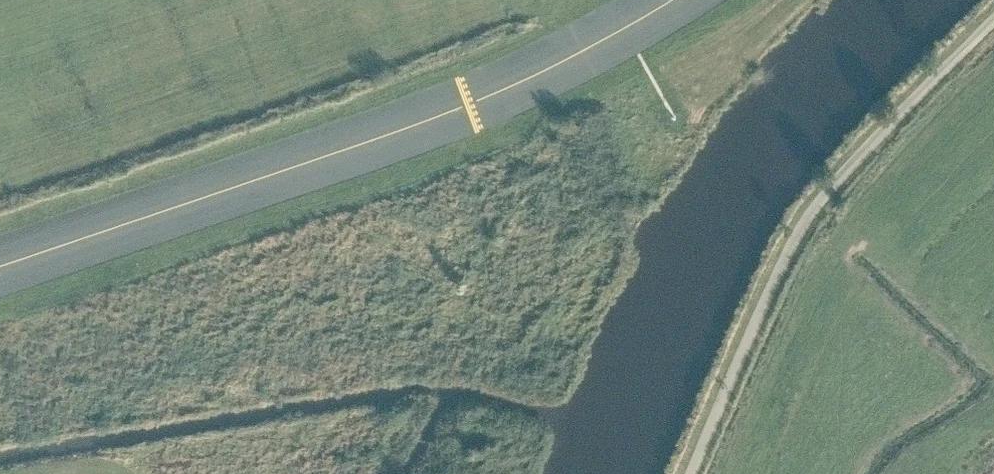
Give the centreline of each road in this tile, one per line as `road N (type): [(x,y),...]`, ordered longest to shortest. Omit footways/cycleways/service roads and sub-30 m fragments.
road 1 (residential): [(693,473),(814,207),(993,21)]

